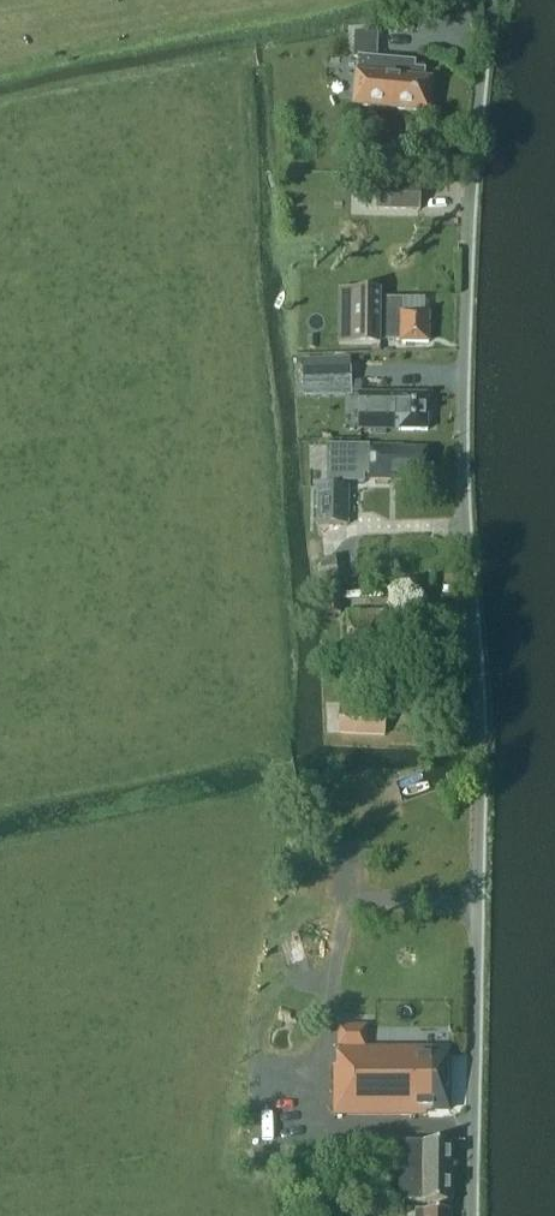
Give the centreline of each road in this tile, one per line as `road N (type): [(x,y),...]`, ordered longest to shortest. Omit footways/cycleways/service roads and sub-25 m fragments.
road 1 (residential): [(471,1215),(480,750),(463,402),(470,201),(488,14)]

